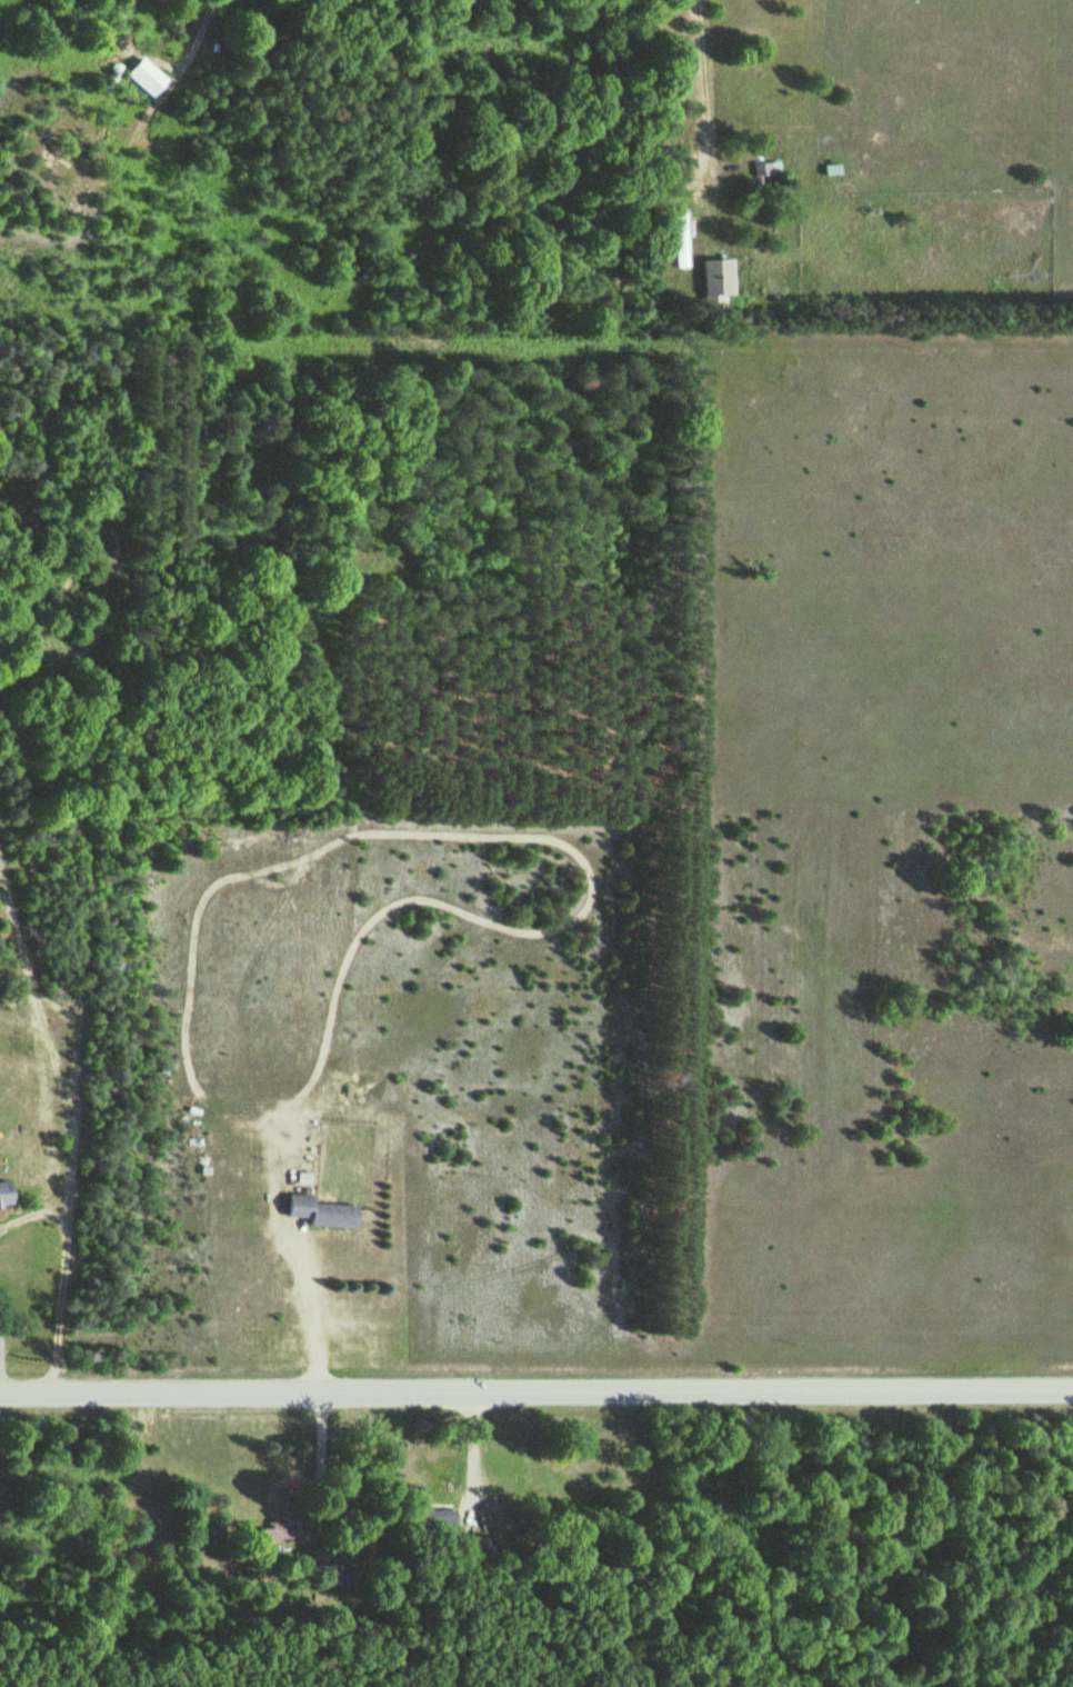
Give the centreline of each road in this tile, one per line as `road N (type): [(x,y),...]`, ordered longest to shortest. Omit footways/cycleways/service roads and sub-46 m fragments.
road 1 (residential): [(1072,1388),(0,1391)]
road 2 (track): [(730,0),(748,869)]
road 3 (track): [(319,0),(331,560)]

